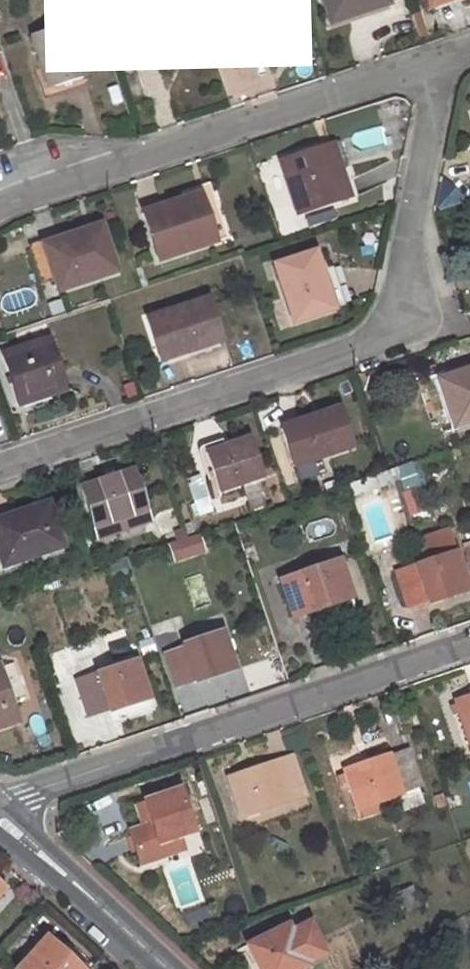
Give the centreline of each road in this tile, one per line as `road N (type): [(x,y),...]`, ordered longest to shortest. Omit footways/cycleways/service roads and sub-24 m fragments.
road 1 (residential): [(443,60),(397,321),(370,337),(0,465)]
road 2 (residential): [(0,802),(469,642)]
road 3 (residential): [(0,206),(443,60)]
road 4 (residential): [(164,968),(0,819)]

